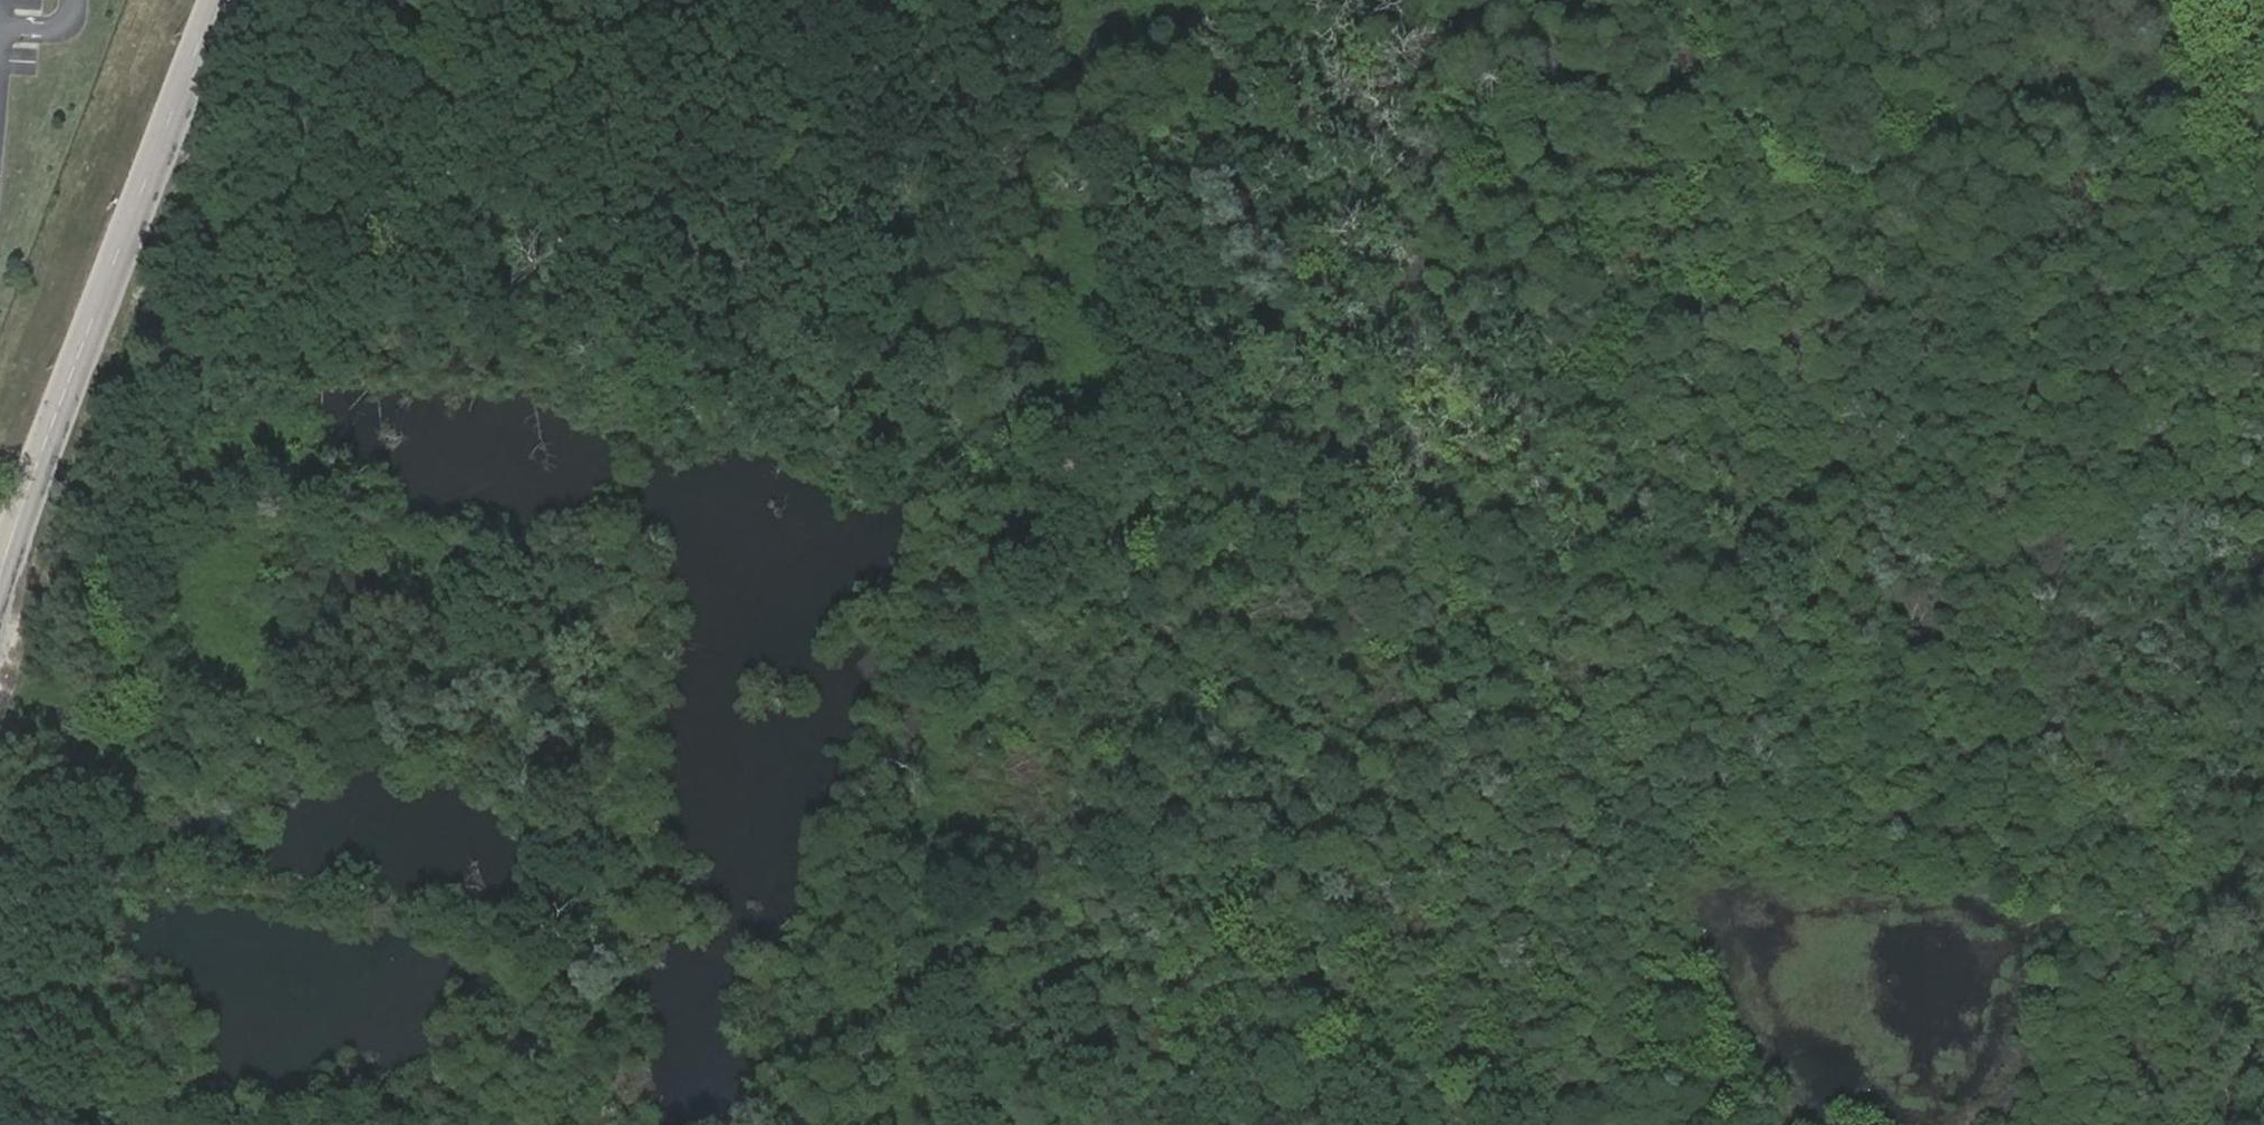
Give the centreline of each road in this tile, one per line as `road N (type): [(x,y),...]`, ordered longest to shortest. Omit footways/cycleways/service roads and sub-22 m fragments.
road 1 (residential): [(0,611),(226,0)]

